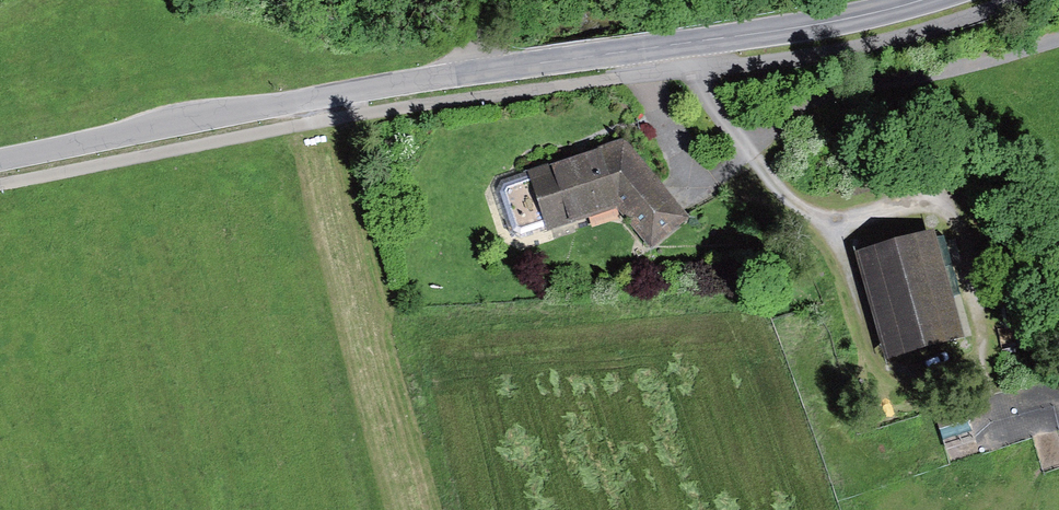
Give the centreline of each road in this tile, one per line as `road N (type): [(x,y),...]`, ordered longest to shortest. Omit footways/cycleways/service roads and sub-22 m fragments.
road 1 (tertiary): [(0,161),(340,94),(852,18),(923,0)]
road 2 (track): [(340,94),(437,509)]
road 3 (track): [(735,134),(770,131),(837,91),(1058,38)]

